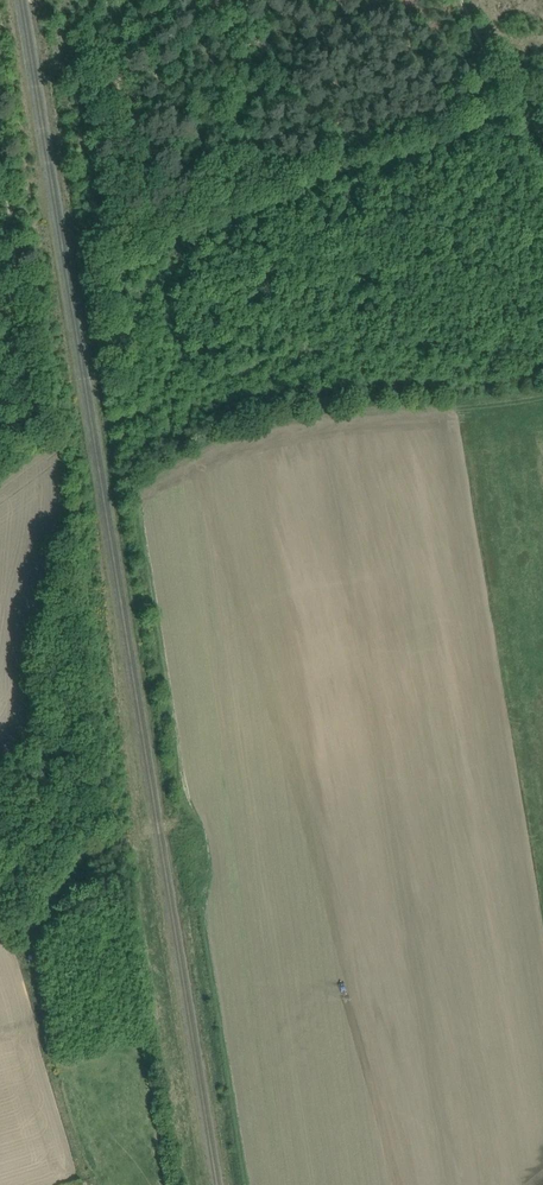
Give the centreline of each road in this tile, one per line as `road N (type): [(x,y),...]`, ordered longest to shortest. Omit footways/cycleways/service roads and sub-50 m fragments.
road 1 (track): [(41,1018),(90,1184)]
road 2 (track): [(462,0),(542,139)]

